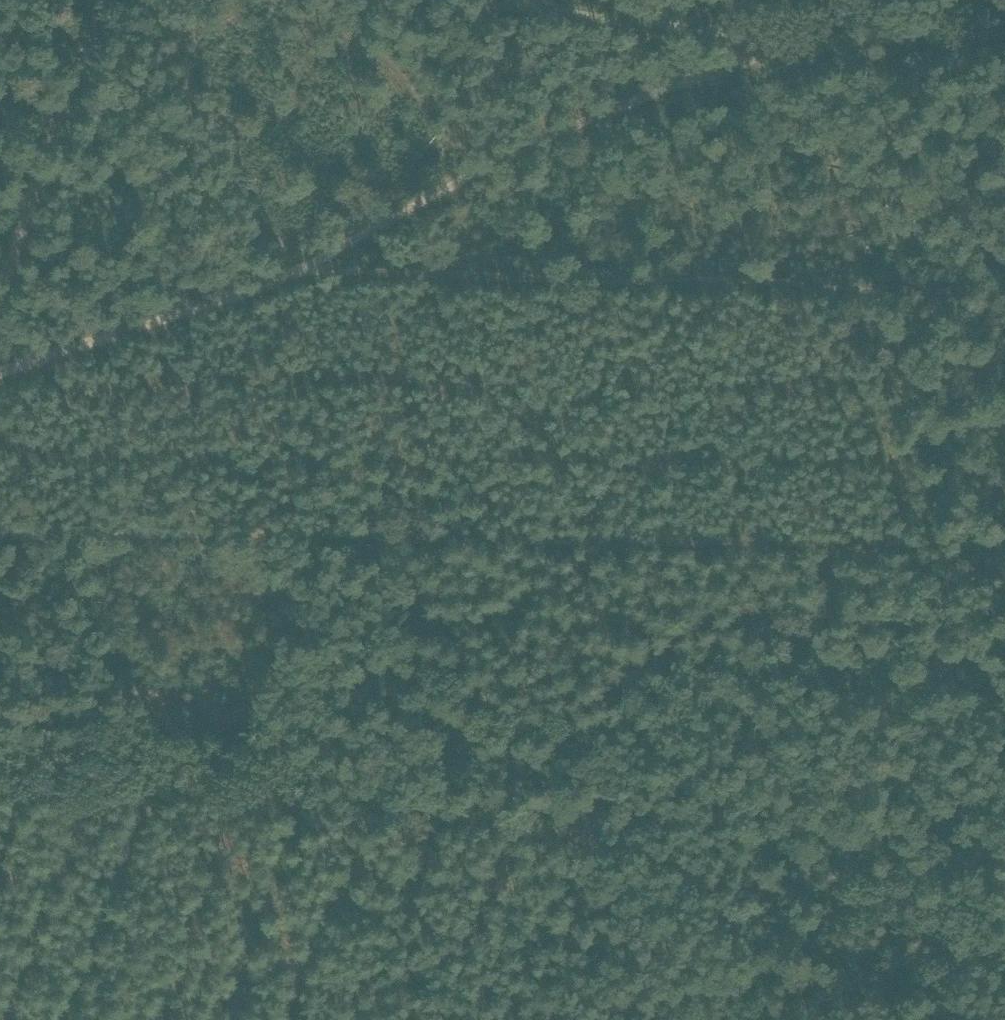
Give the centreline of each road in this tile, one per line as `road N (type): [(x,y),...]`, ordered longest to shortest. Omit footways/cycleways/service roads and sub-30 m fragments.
road 1 (track): [(1004,548),(0,519)]
road 2 (track): [(0,372),(305,268),(615,110),(729,70),(879,37)]
road 3 (track): [(305,268),(1004,299)]
road 4 (track): [(591,828),(346,795),(0,791)]
road 5 (track): [(577,905),(1004,950)]
road 6 (track): [(467,0),(879,37)]
road 7 (track): [(817,668),(662,657),(625,677),(591,828)]
road 8 (track): [(108,0),(0,290)]
road 9 (track): [(555,1019),(591,828)]
road 10 (track): [(834,544),(817,668)]
road 11 (track): [(879,37),(1004,36)]

